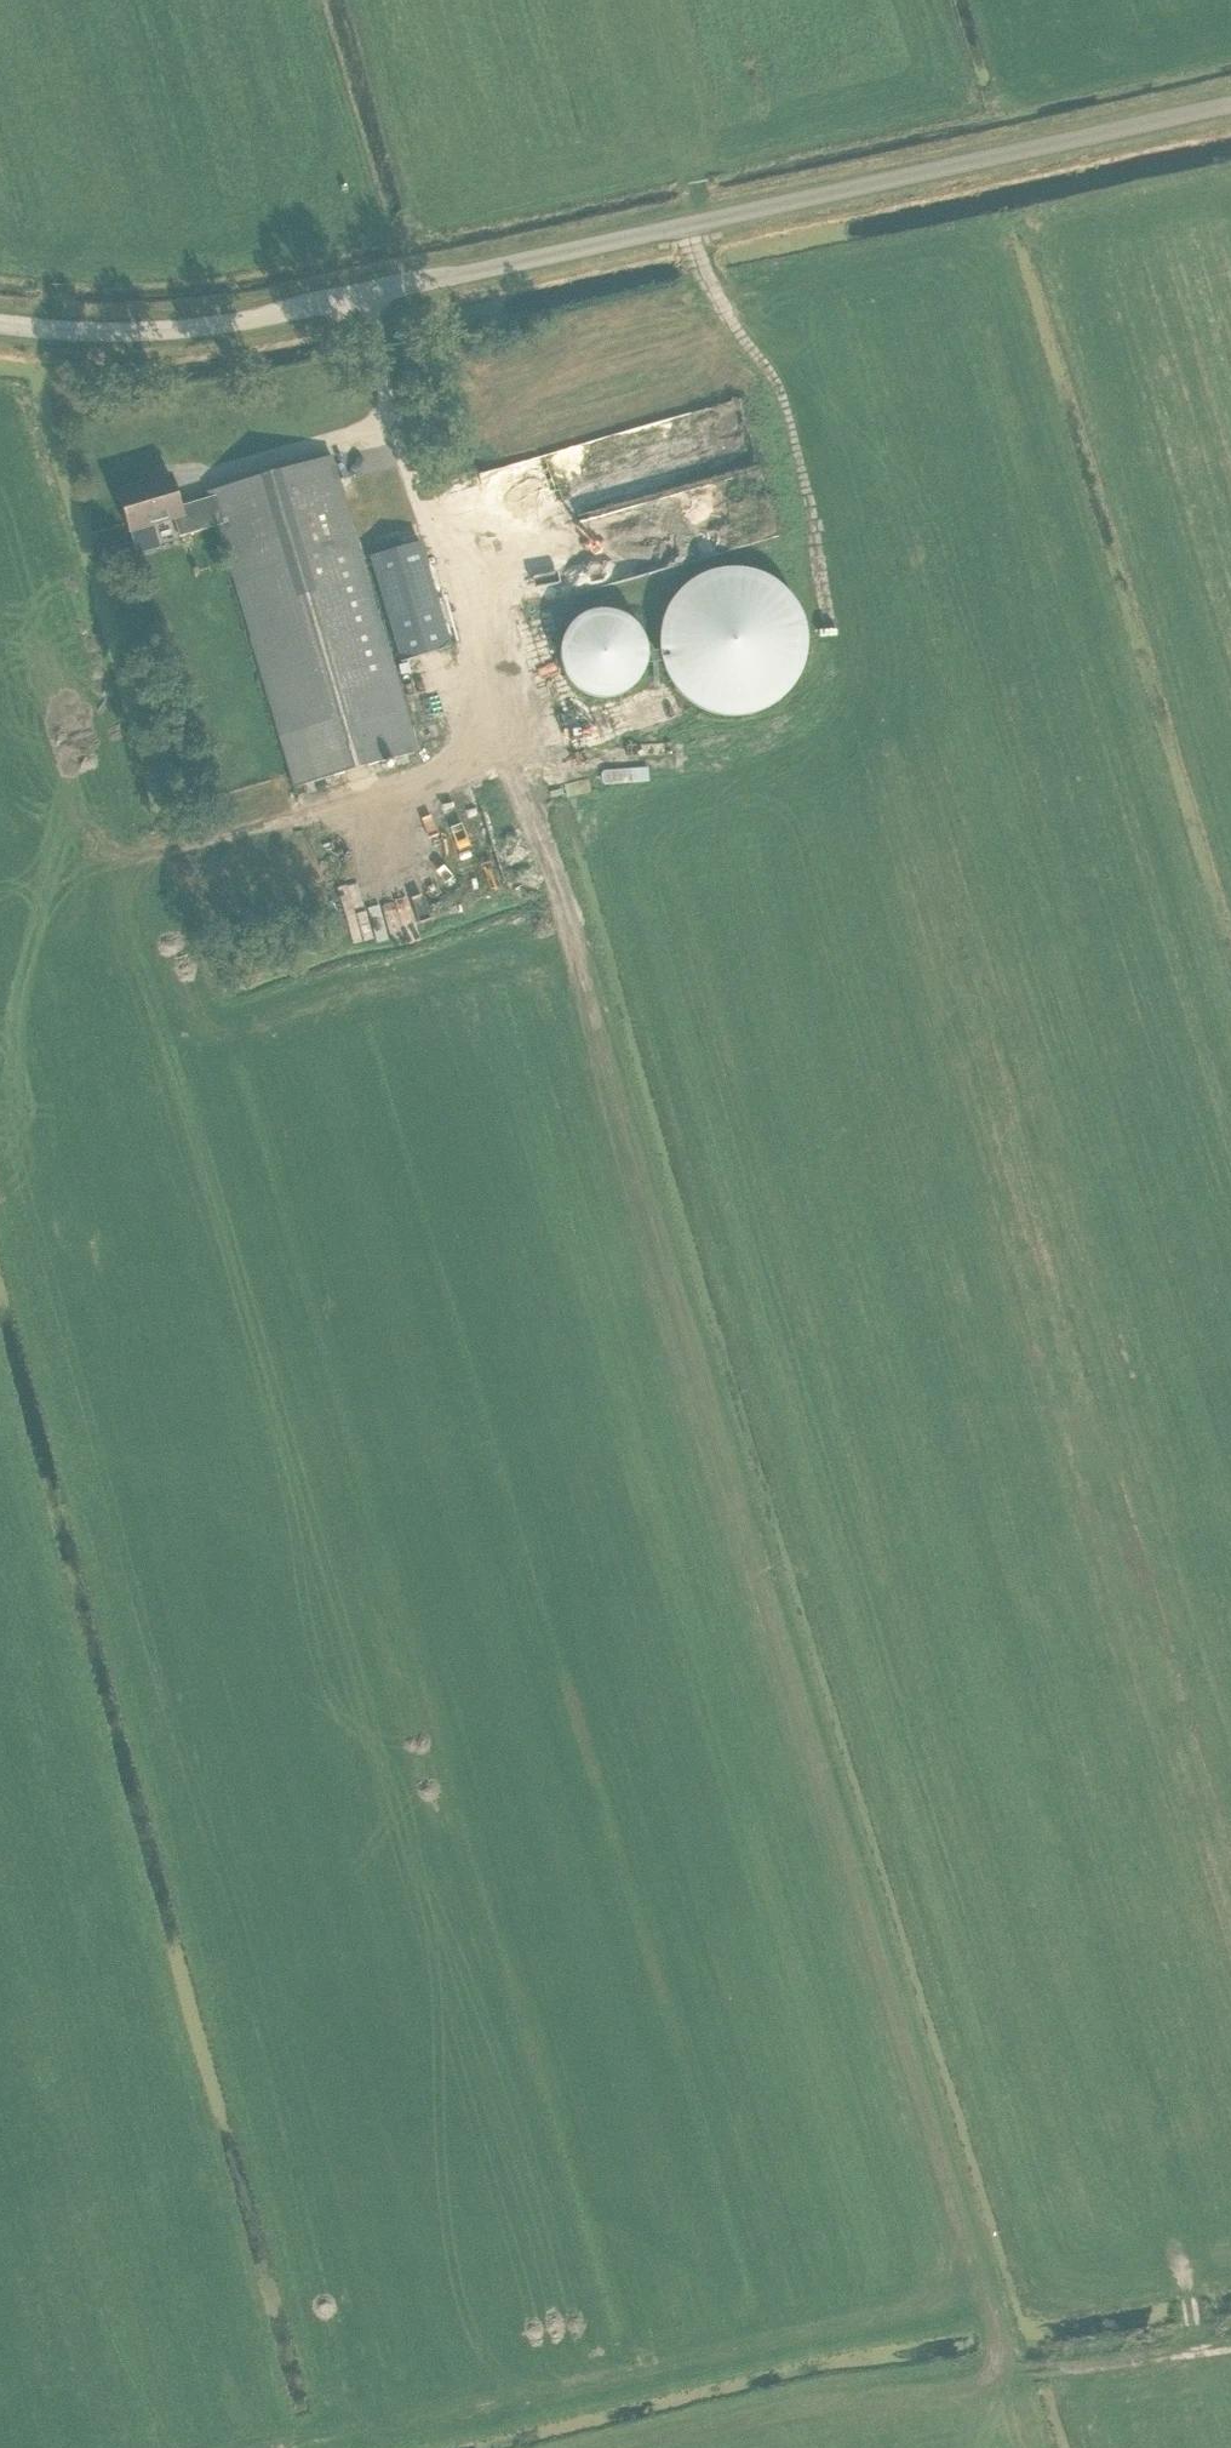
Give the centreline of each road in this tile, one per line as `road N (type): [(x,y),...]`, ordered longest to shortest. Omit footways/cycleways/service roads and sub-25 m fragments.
road 1 (unclassified): [(1230,104),(208,327),(119,332),(0,323)]

